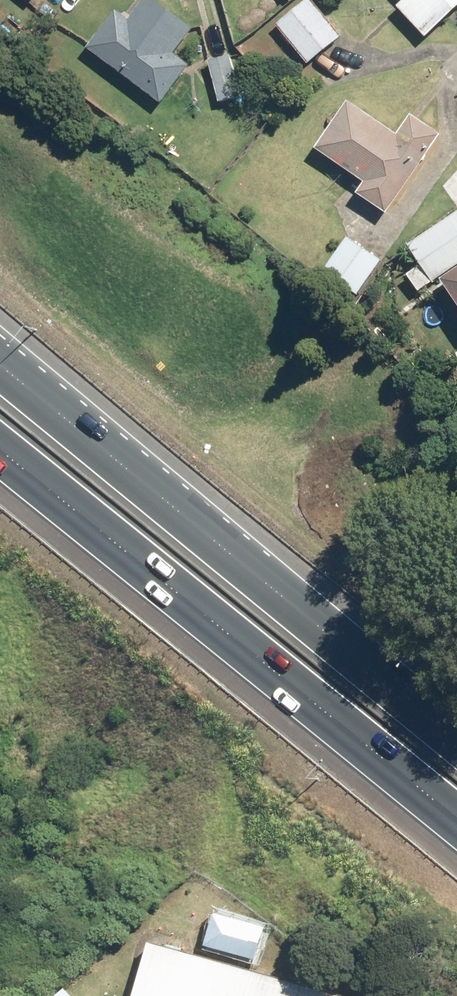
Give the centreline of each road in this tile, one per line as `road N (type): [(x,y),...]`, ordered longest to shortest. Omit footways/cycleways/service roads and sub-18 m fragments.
road 1 (motorway): [(0,355),(456,734)]
road 2 (motorway): [(456,812),(0,446)]

